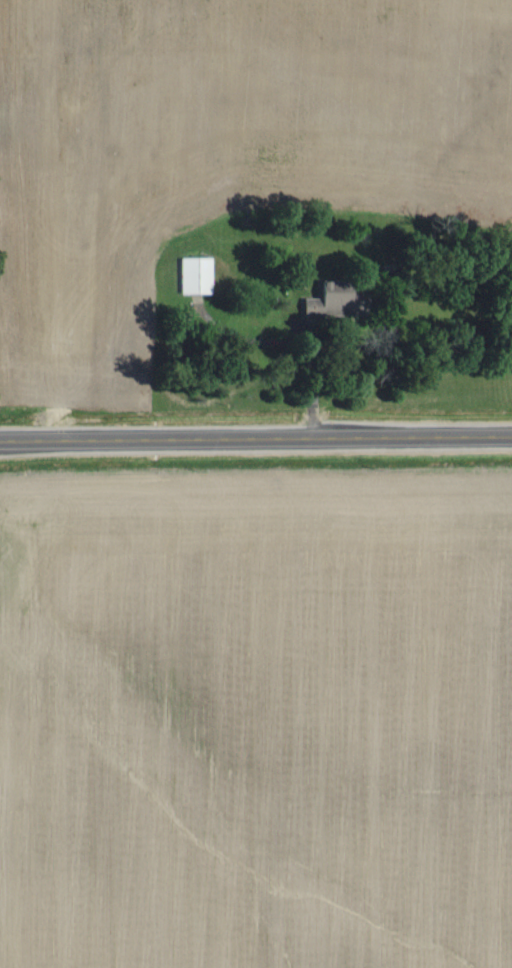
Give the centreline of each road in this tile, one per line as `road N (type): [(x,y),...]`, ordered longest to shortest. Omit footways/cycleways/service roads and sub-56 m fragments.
road 1 (secondary): [(0,442),(511,437)]
road 2 (residential): [(108,441),(105,140)]

